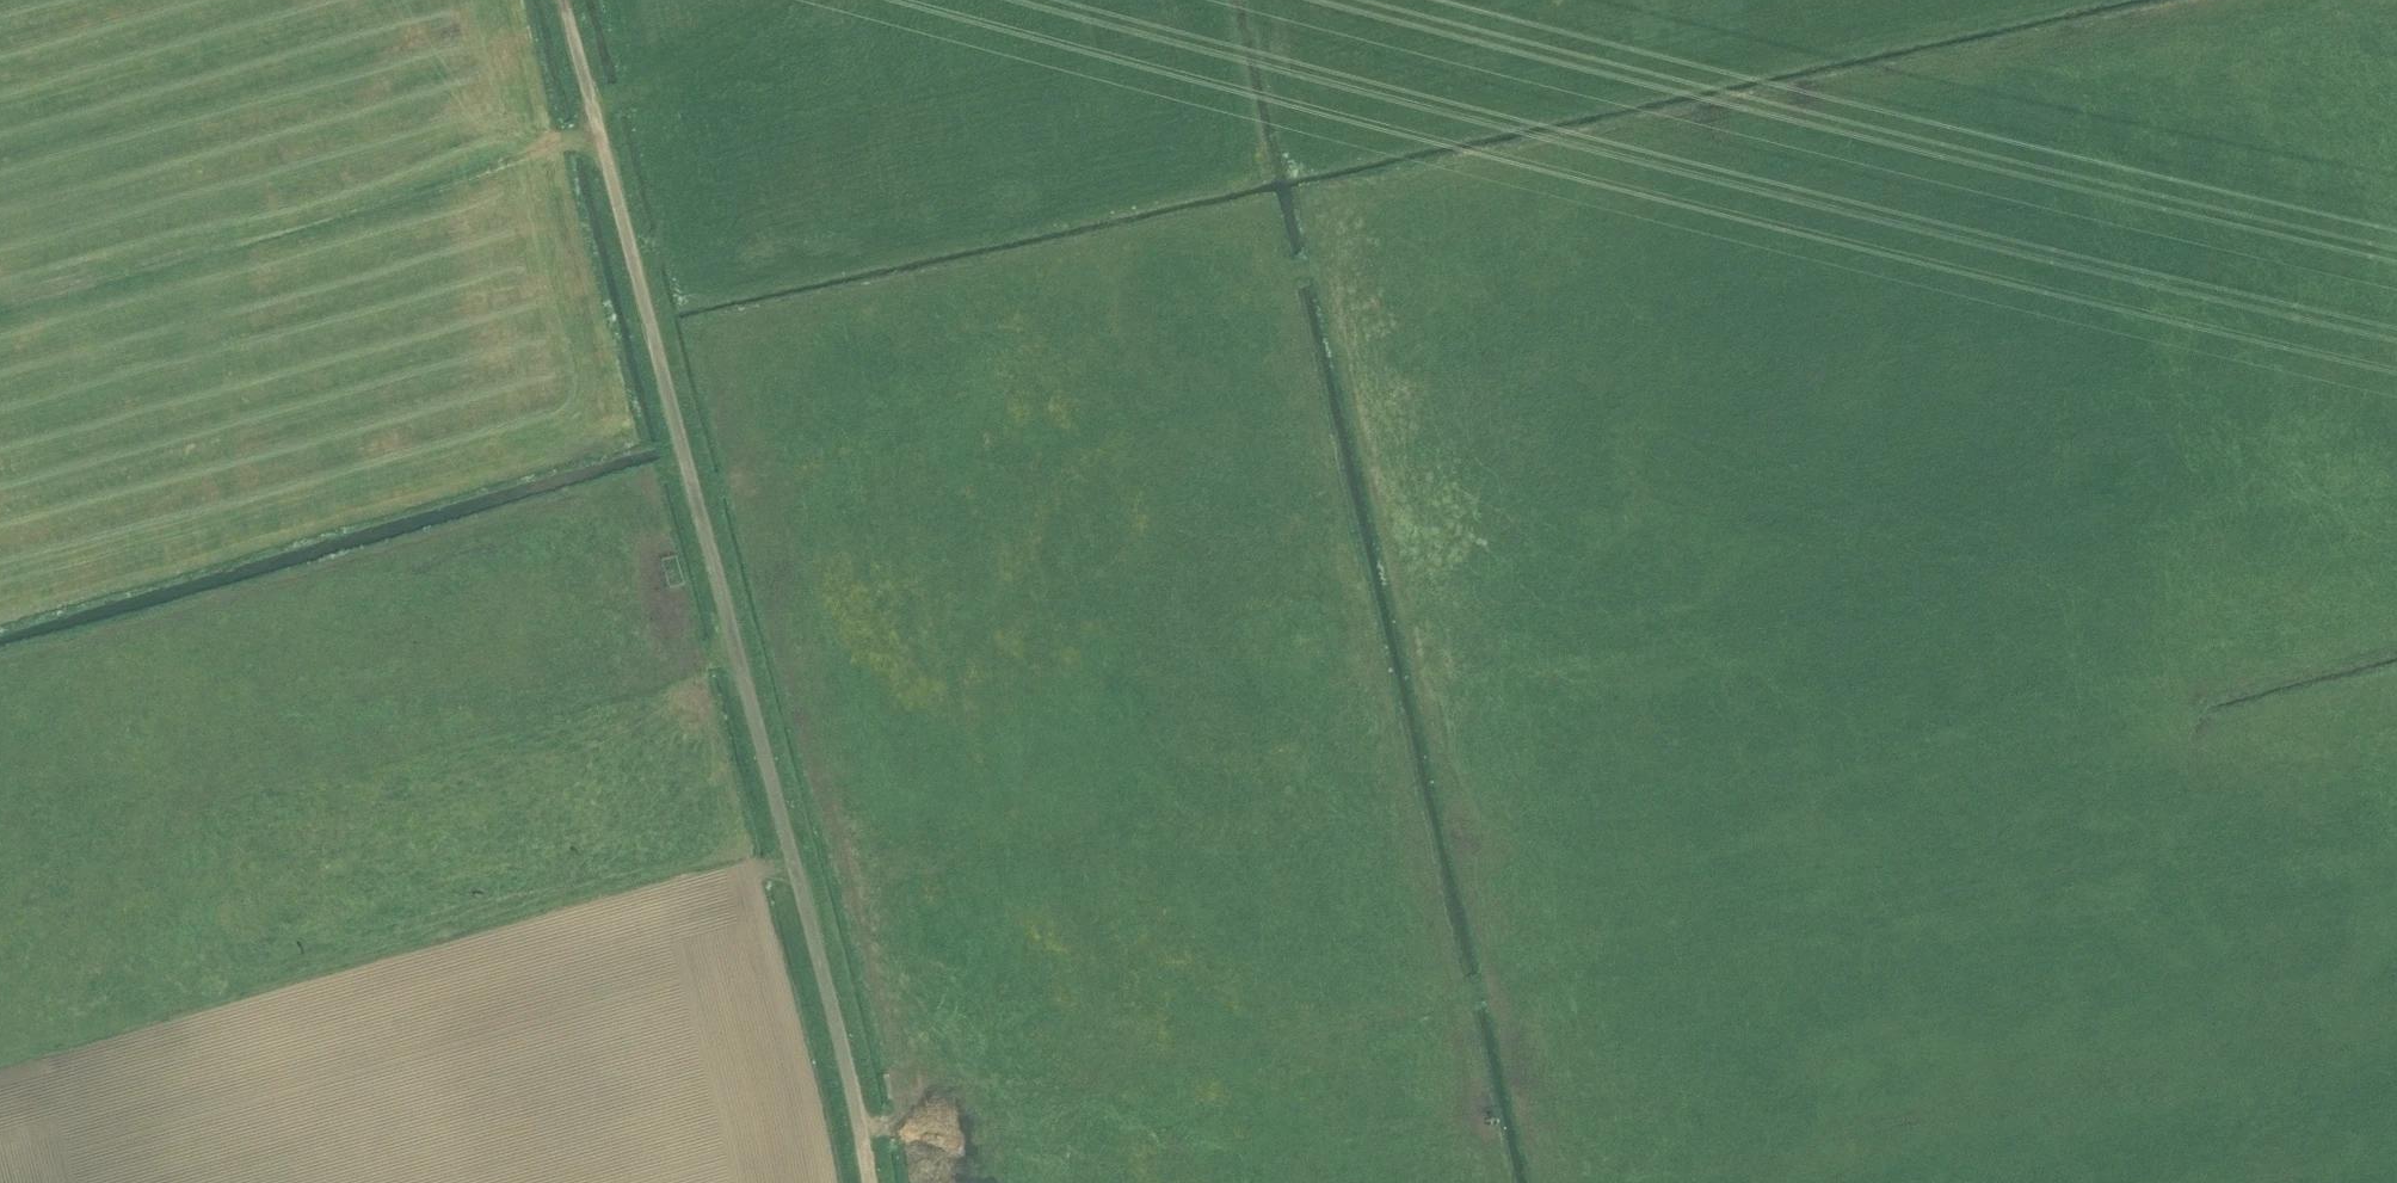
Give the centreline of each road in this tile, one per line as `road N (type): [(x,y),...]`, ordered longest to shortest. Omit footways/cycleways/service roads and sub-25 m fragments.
road 1 (unclassified): [(869,1182),(837,1026),(563,0)]

